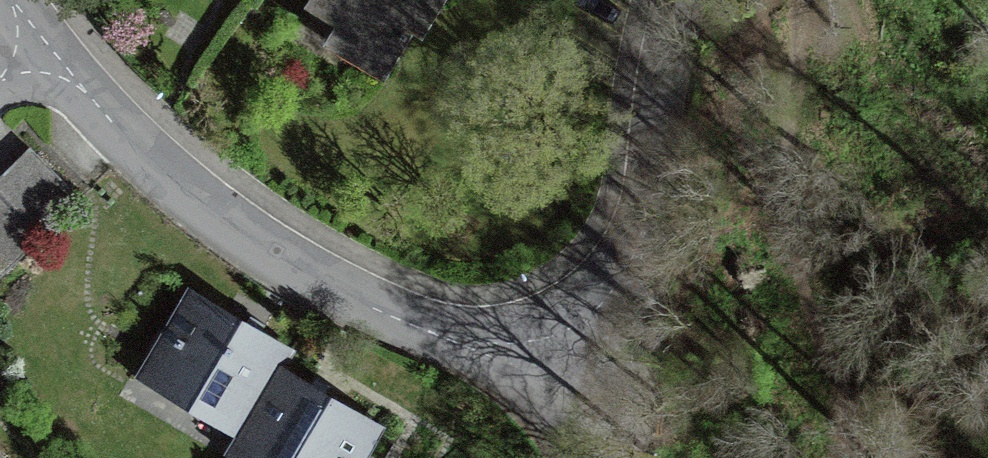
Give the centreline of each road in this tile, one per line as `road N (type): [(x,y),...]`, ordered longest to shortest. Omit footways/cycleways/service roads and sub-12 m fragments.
road 1 (residential): [(44,39),(115,123),(271,253),(425,331),(629,370)]
road 2 (residential): [(681,0),(665,58),(629,370)]

